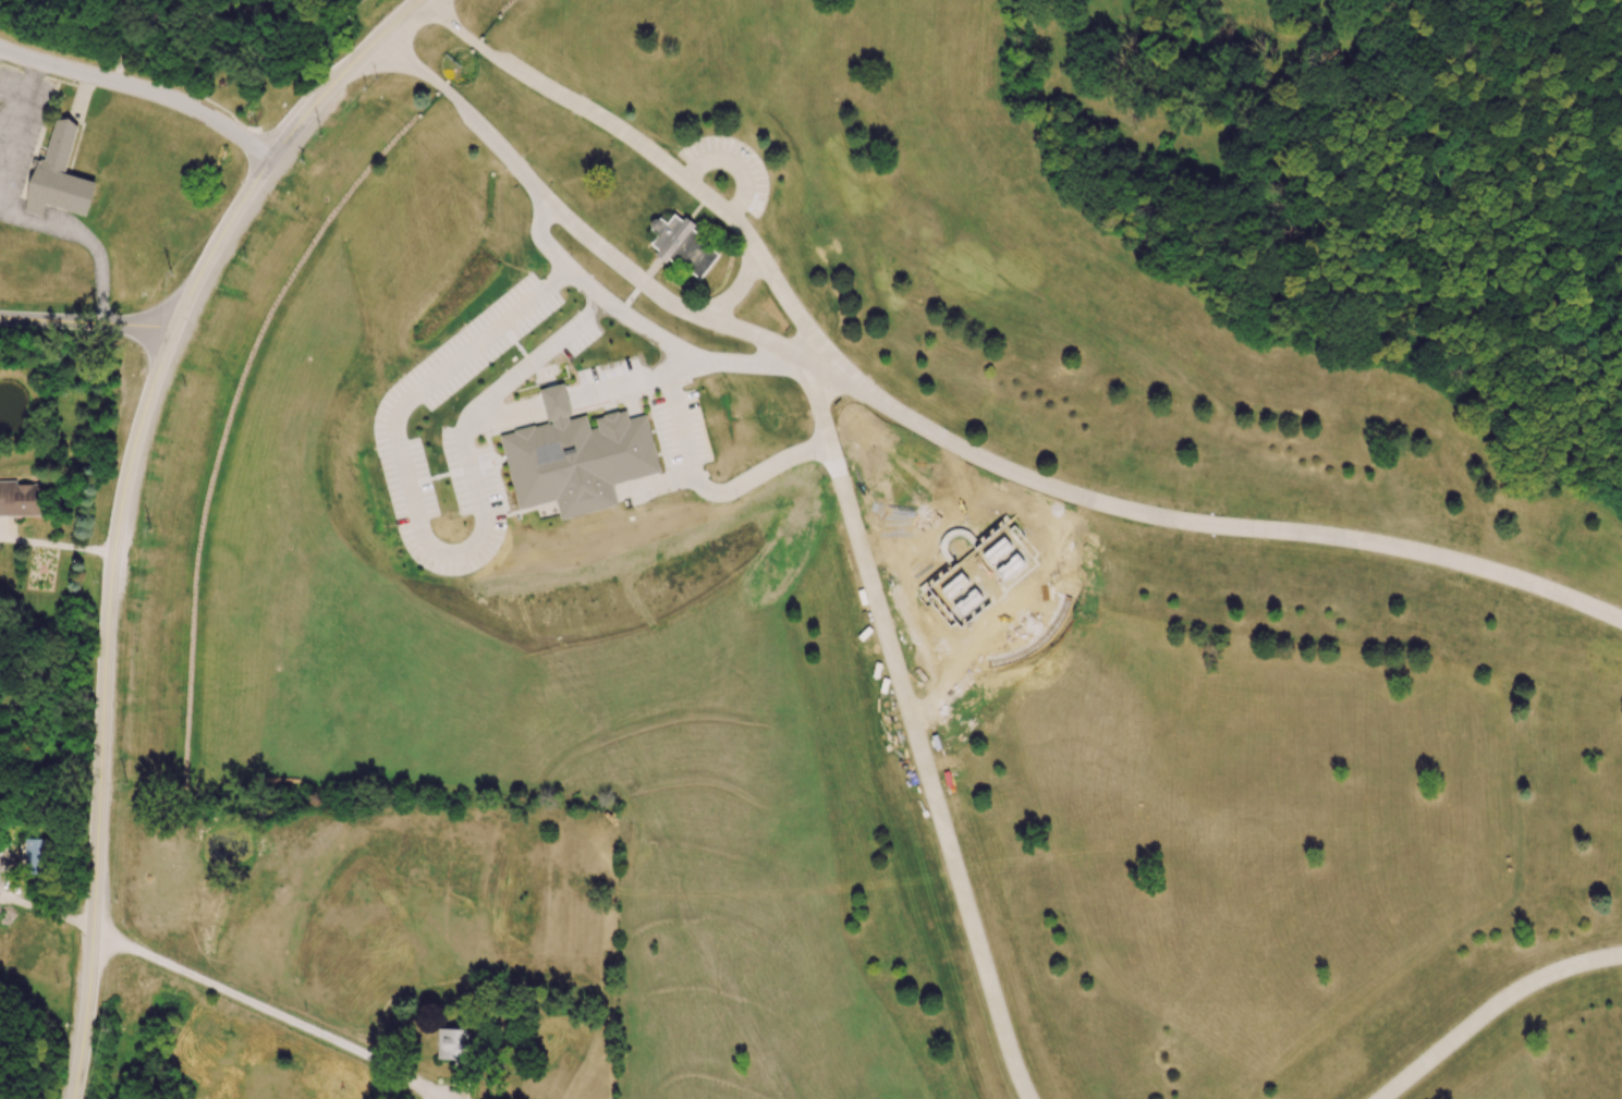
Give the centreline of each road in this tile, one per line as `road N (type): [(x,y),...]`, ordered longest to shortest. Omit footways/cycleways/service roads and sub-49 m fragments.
road 1 (secondary): [(73,1098),(115,551),(157,380),(192,286),(281,138),(422,0)]
road 2 (residential): [(268,158),(168,97),(0,47)]
road 3 (tertiary): [(173,335),(148,325),(0,317)]

